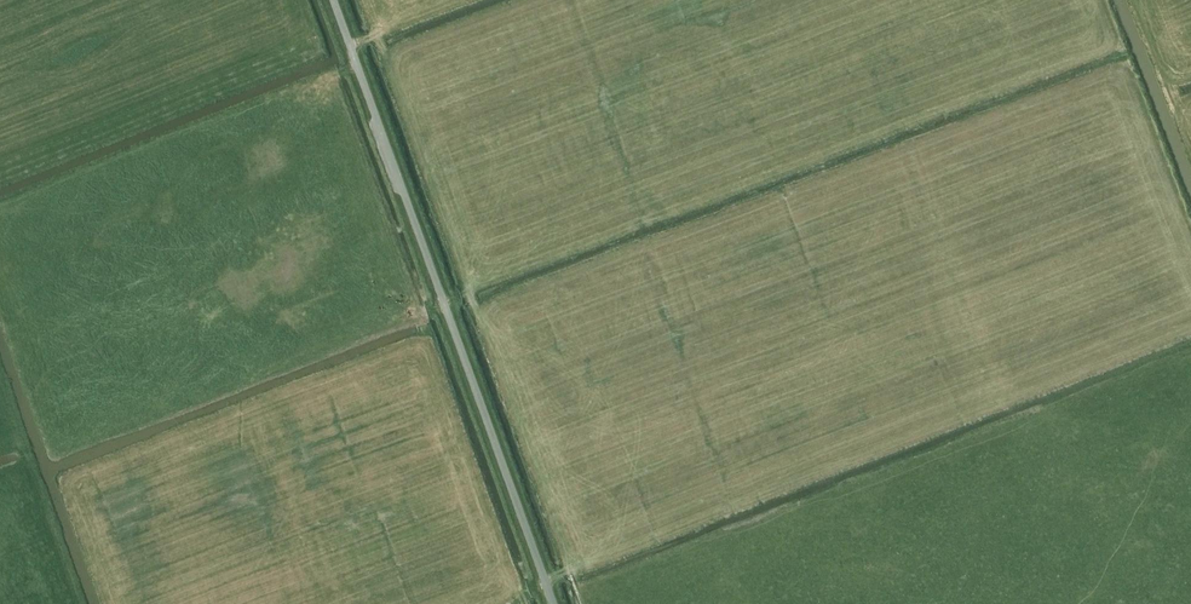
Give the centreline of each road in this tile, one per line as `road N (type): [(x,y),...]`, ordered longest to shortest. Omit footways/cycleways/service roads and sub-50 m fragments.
road 1 (unclassified): [(555,603),(340,0)]

